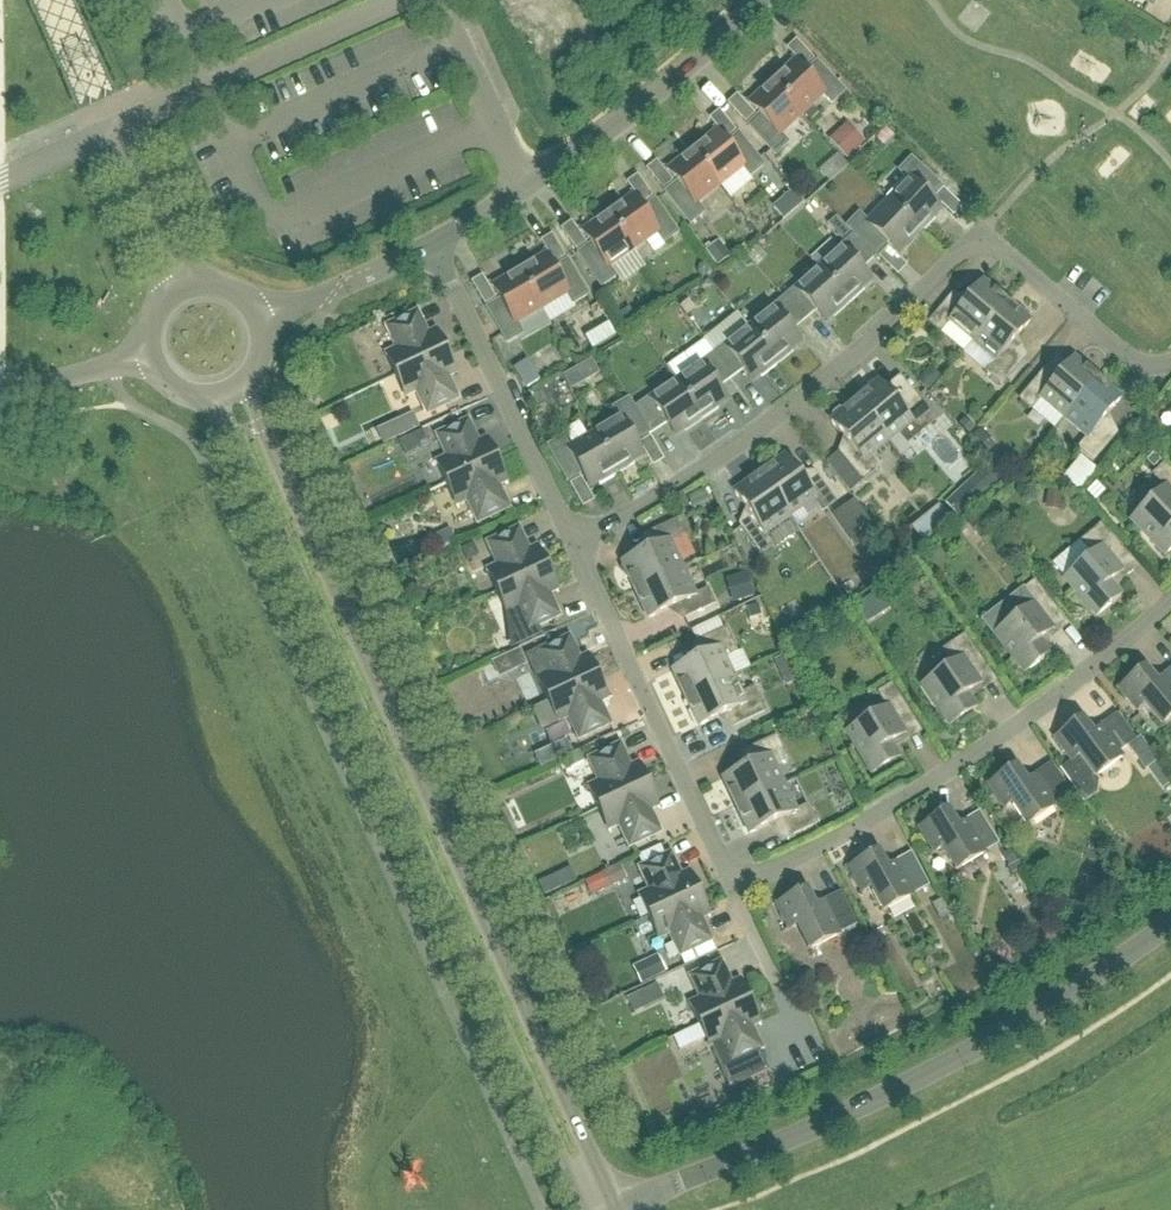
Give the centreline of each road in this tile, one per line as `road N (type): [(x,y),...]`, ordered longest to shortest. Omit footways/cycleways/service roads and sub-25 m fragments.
road 1 (unclassified): [(616,1208),(244,379)]
road 2 (unclassified): [(202,397),(257,488),(584,1209)]
road 3 (residential): [(573,544),(684,482),(800,398),(963,246),(984,242),(1001,251),(1128,361),(1157,368),(1170,361)]
road 4 (unclassified): [(616,1208),(815,1130),(924,1076),(1042,1010),(1170,923)]
road 5 (residential): [(739,875),(774,869),(906,799),(1076,686),(1170,600)]
road 6 (unclassified): [(431,247),(604,141),(763,0)]
road 7 (residential): [(573,544),(722,861),(739,875)]
road 8 (residential): [(431,247),(573,544)]
road 9 (unclassified): [(257,323),(431,247)]
road 10 (residential): [(739,875),(736,901),(795,1029)]
road 11 (residential): [(192,285),(143,172),(126,164)]
road 12 (residential): [(126,164),(122,181),(169,296)]
road 13 (unclassified): [(169,296),(153,317),(149,356),(169,385),(202,397)]
road 14 (residential): [(126,164),(115,138),(204,97)]

